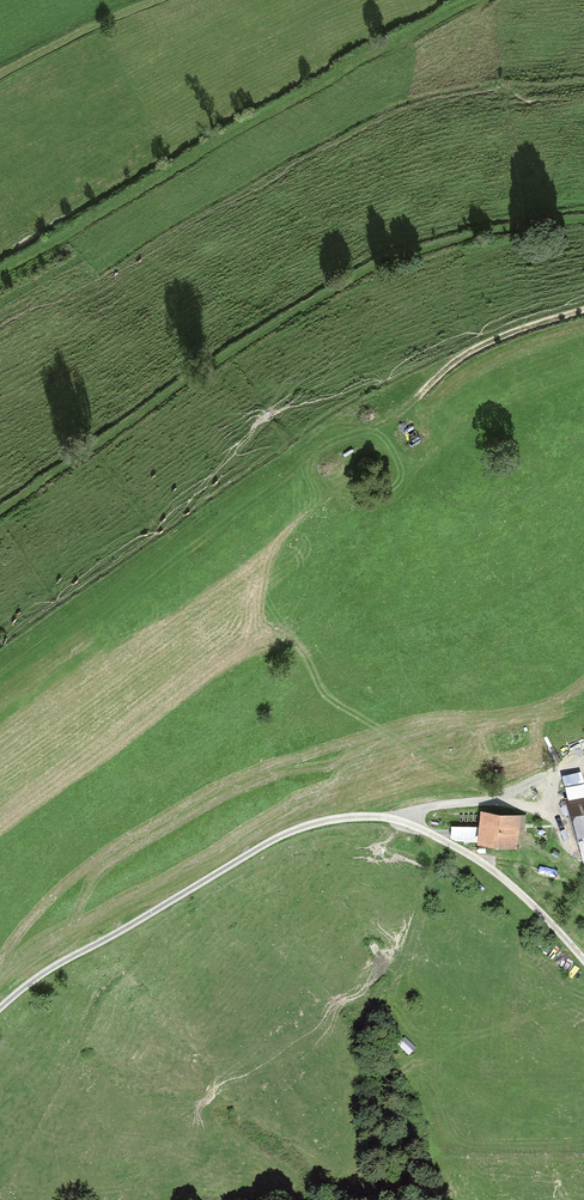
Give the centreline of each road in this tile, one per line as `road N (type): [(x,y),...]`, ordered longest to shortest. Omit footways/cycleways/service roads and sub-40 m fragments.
road 1 (track): [(0,1007),(57,964),(271,841),(347,817),(400,821),(488,867),(583,961)]
road 2 (track): [(0,271),(470,0)]
road 3 (track): [(583,310),(480,346),(392,418)]
road 4 (track): [(400,821),(436,805),(491,801),(583,759)]
road 5 (track): [(0,74),(152,0)]

